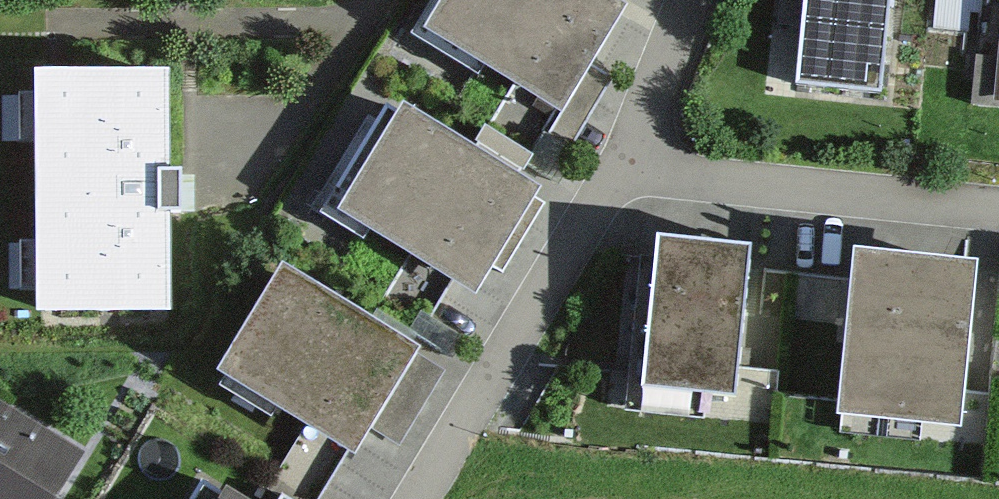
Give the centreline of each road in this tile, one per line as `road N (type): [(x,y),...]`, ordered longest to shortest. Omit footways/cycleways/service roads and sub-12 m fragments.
road 1 (residential): [(998,217),(606,176)]
road 2 (residential): [(420,498),(606,176)]
road 3 (residential): [(606,176),(705,0)]

